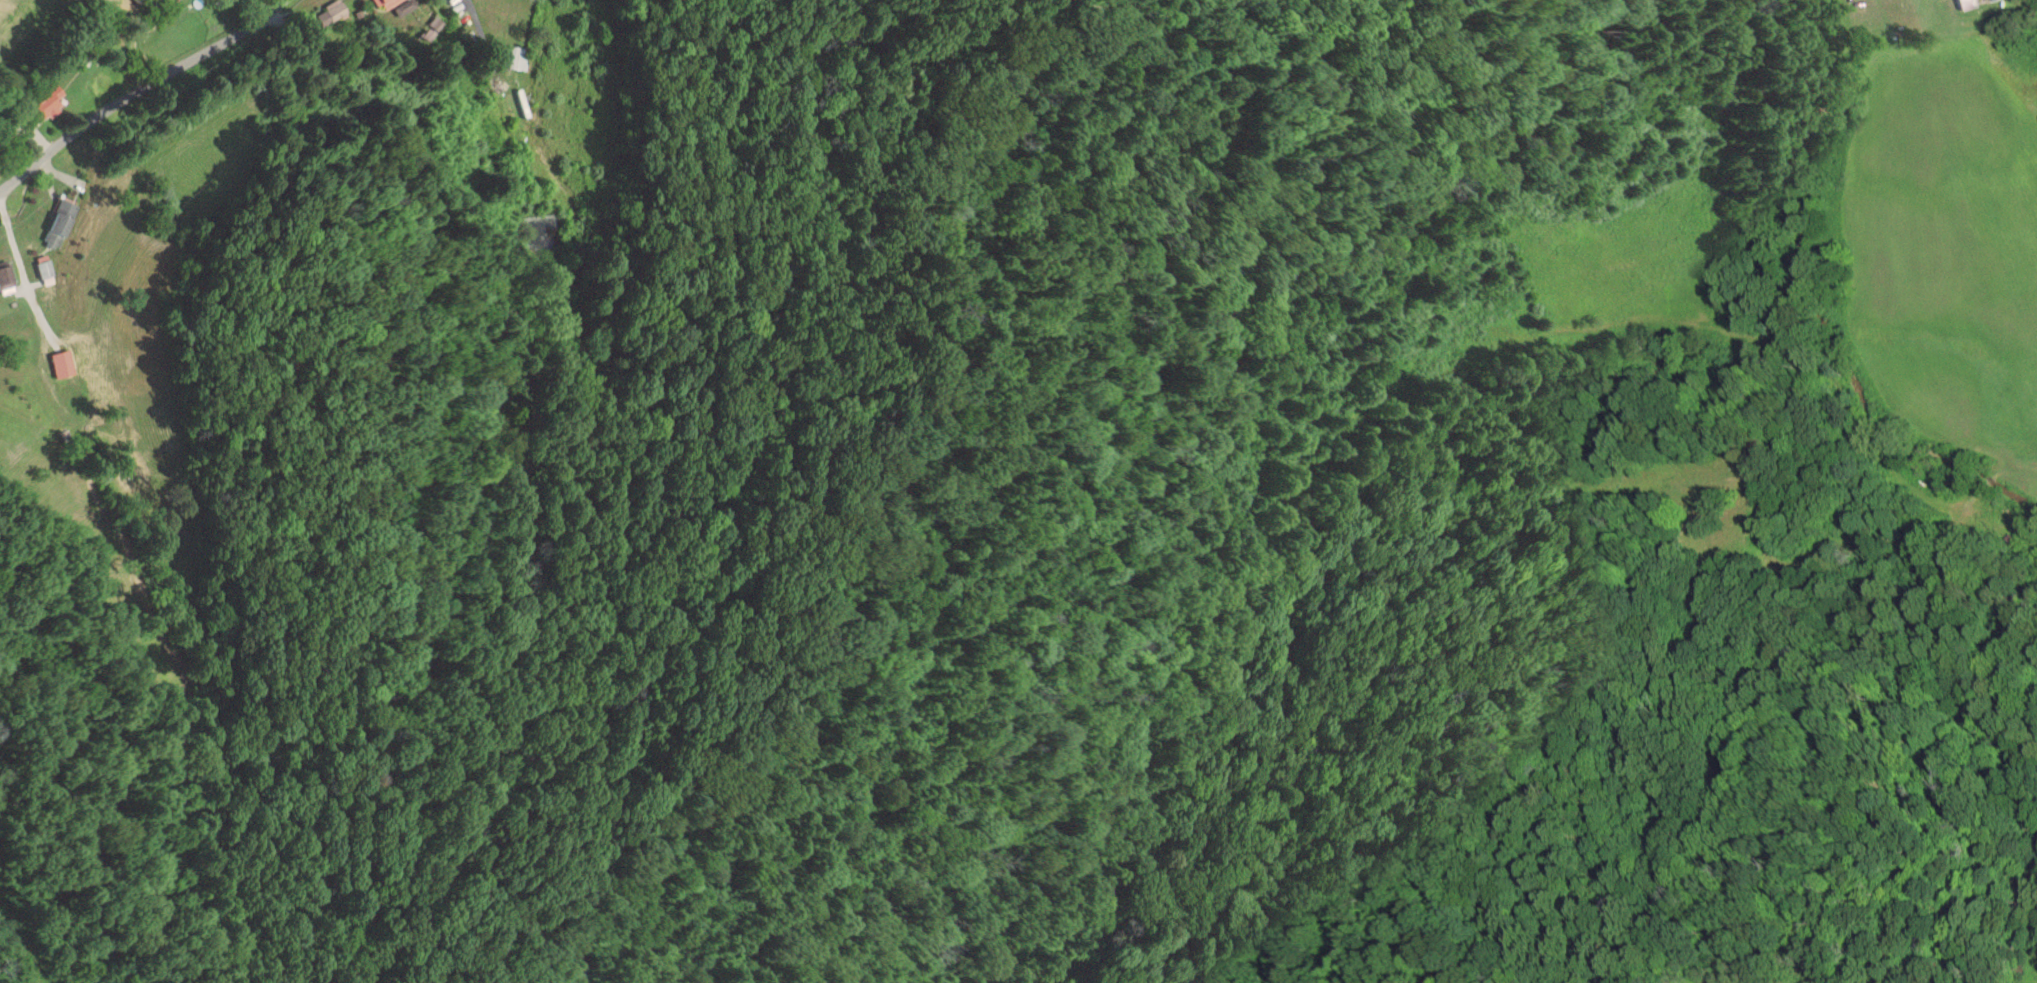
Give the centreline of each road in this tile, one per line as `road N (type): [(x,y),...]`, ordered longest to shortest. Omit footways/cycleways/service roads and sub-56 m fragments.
road 1 (residential): [(0,190),(105,110),(285,0)]

